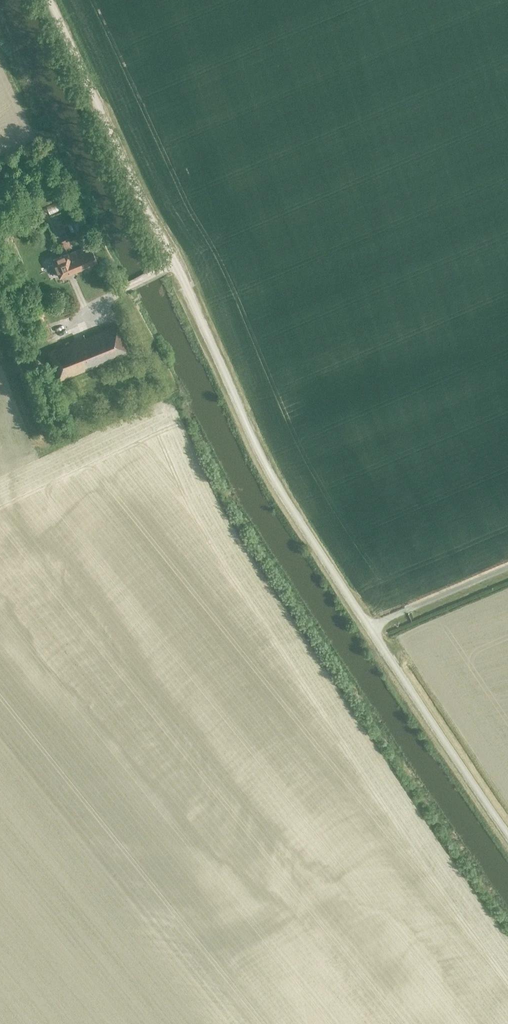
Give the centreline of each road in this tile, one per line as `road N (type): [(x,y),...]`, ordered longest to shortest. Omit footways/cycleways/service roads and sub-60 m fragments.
road 1 (unclassified): [(507,834),(278,488),(49,0)]

